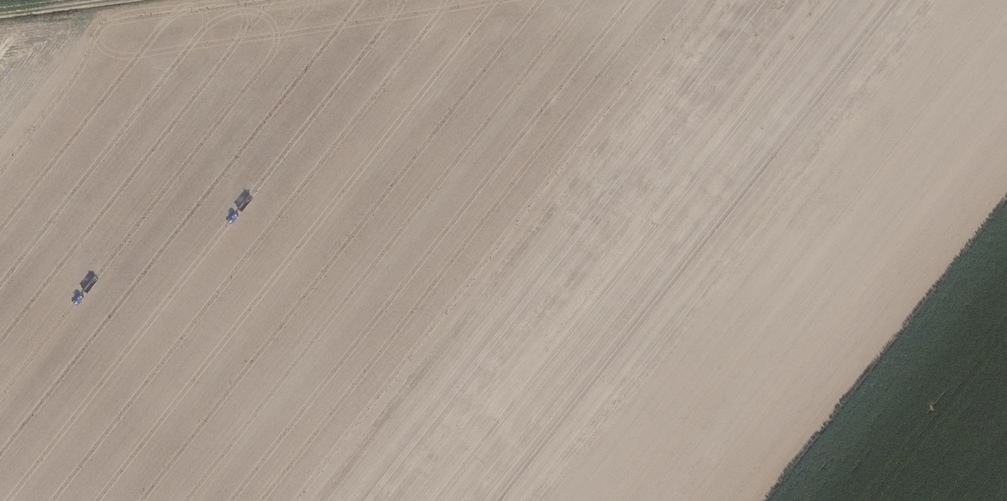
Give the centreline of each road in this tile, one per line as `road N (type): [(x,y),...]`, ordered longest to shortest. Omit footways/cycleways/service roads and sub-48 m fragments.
road 1 (track): [(119,0),(0,18)]

